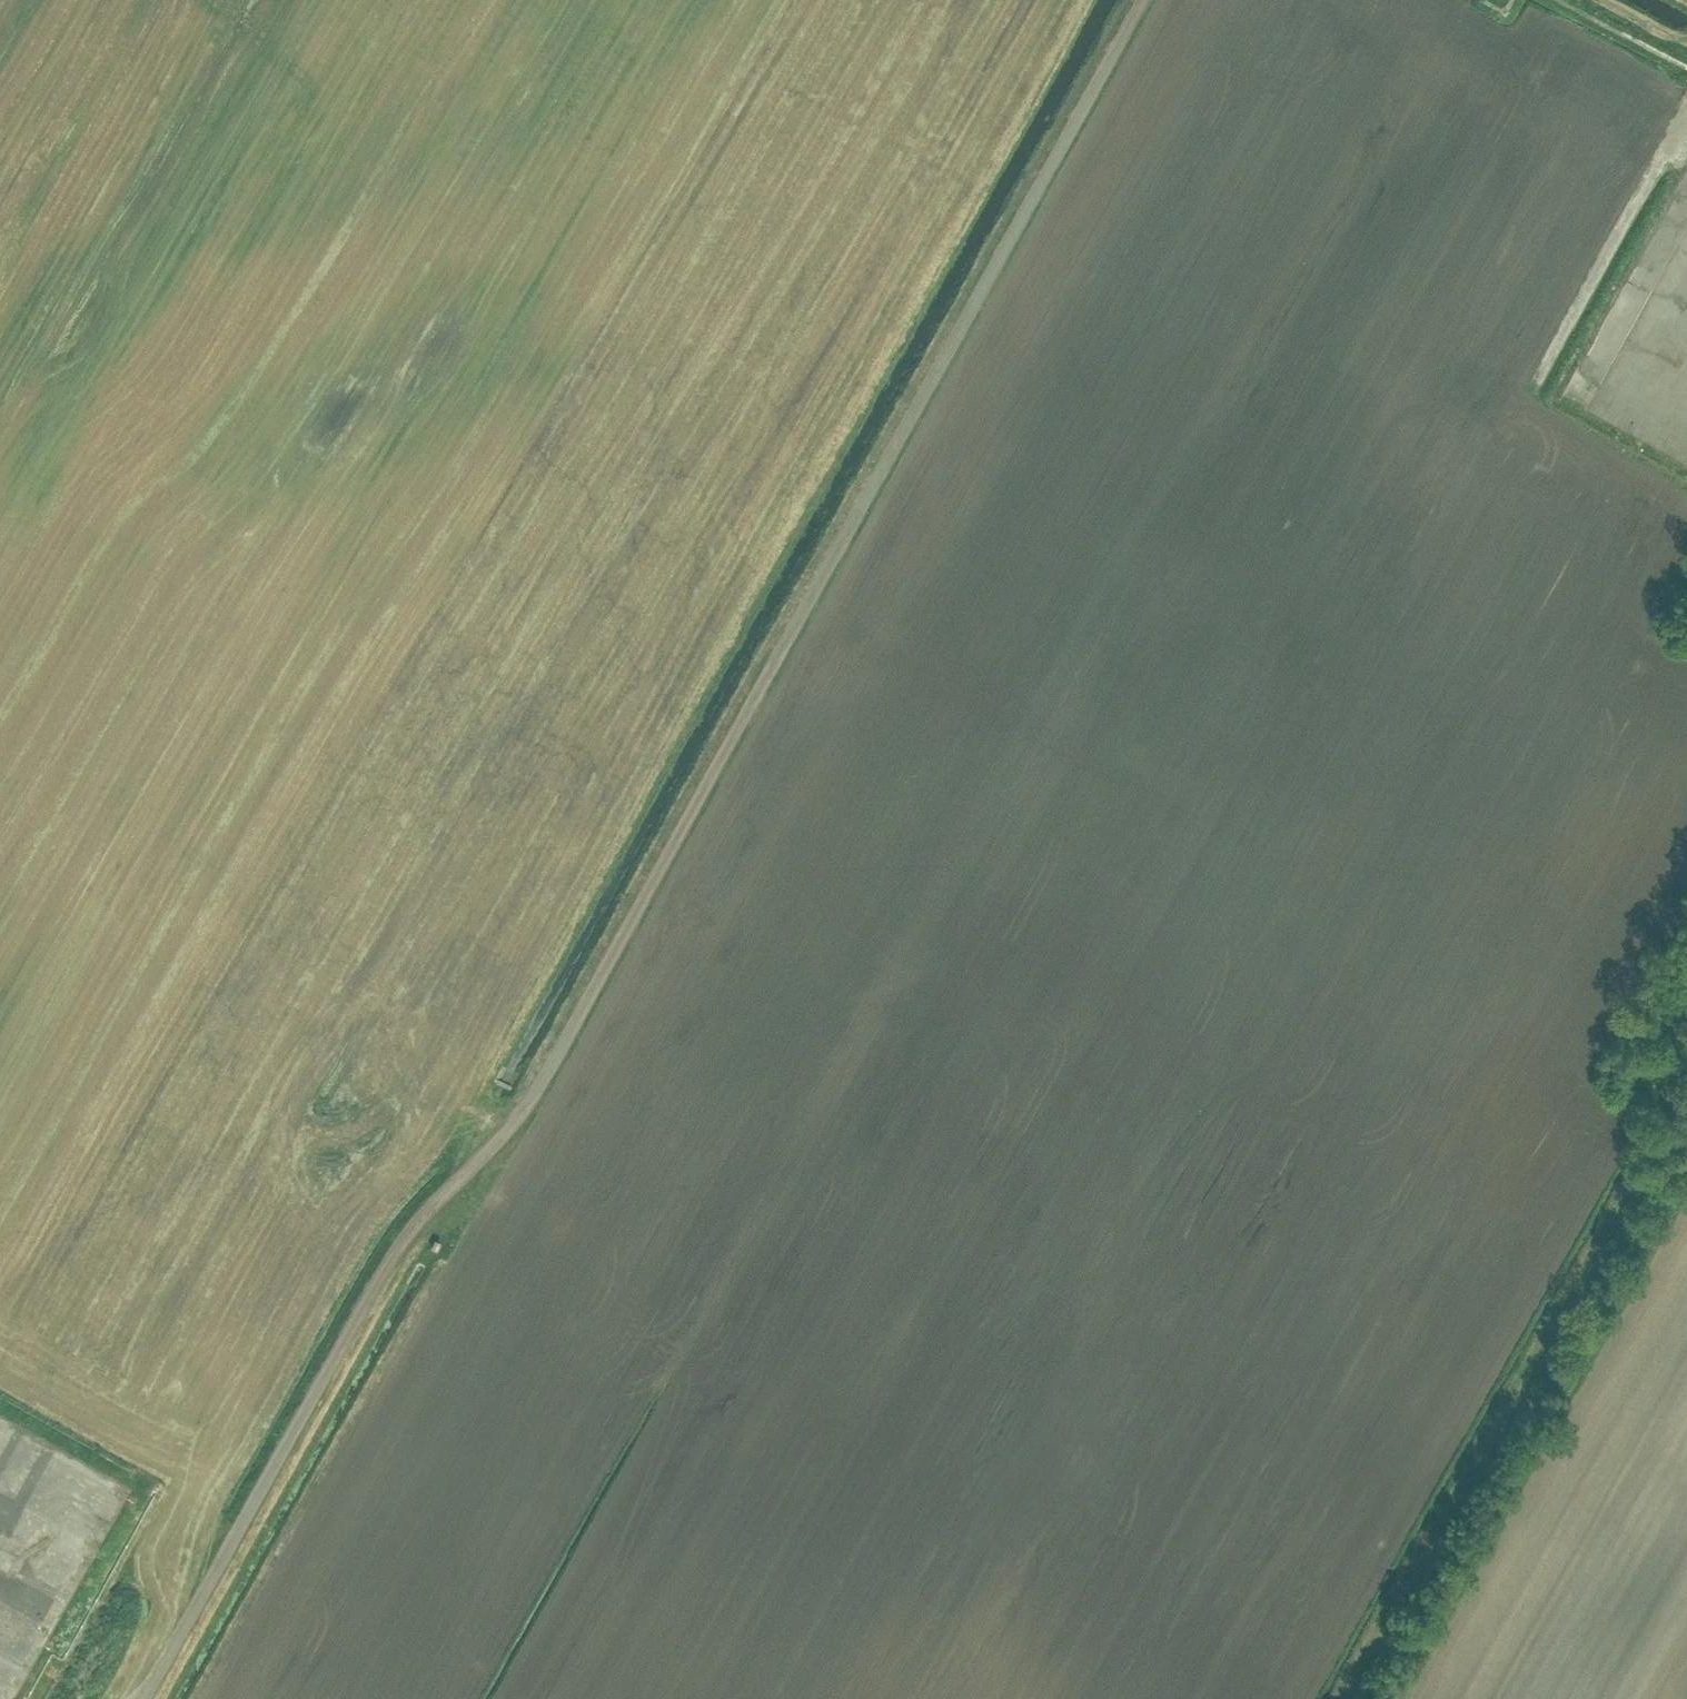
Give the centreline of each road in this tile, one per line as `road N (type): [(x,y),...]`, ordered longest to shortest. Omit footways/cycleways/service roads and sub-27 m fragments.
road 1 (unclassified): [(143,1698),(402,1239),(538,1087),(1141,0)]
road 2 (track): [(1343,1698),(1611,1225),(1686,1020)]

